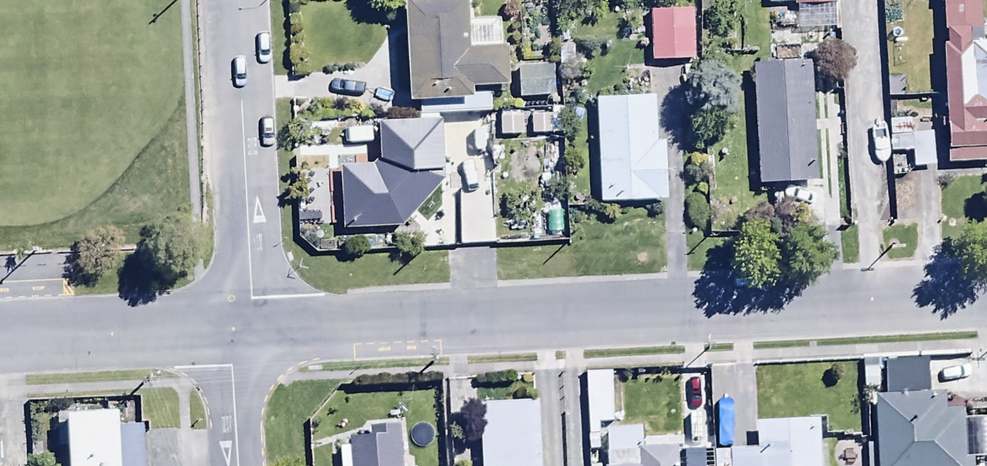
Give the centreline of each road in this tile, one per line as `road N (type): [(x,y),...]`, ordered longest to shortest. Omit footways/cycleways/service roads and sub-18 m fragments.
road 1 (unclassified): [(986,296),(238,332)]
road 2 (residential): [(238,332),(227,0)]
road 3 (unclassified): [(238,332),(0,342)]
road 4 (residential): [(245,465),(238,332)]

